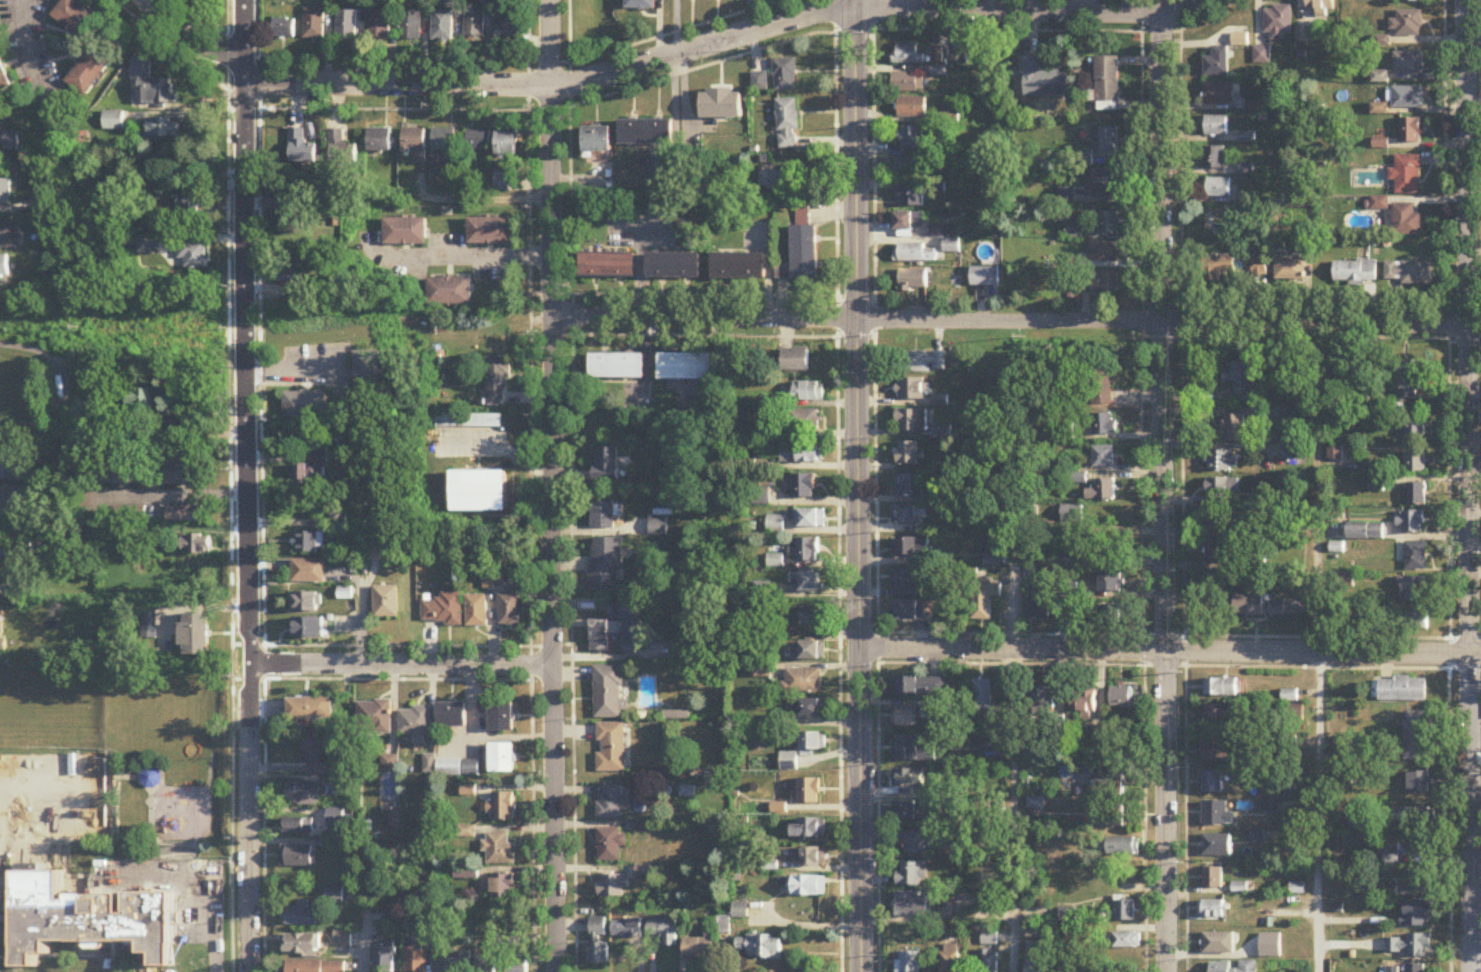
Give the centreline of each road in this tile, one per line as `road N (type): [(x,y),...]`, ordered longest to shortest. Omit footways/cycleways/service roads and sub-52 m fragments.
road 1 (residential): [(145,0),(246,79),(553,86),(859,10),(1161,14),(1188,0)]
road 2 (residential): [(1170,971),(1161,0)]
road 3 (residential): [(1472,971),(1465,0)]
road 4 (residential): [(253,971),(247,0)]
road 5 (secondary): [(862,971),(859,0)]
road 6 (residential): [(555,318),(1480,325)]
road 7 (residential): [(558,971),(553,86)]
road 8 (residential): [(860,651),(1480,654)]
road 9 (residential): [(251,667),(554,663)]

